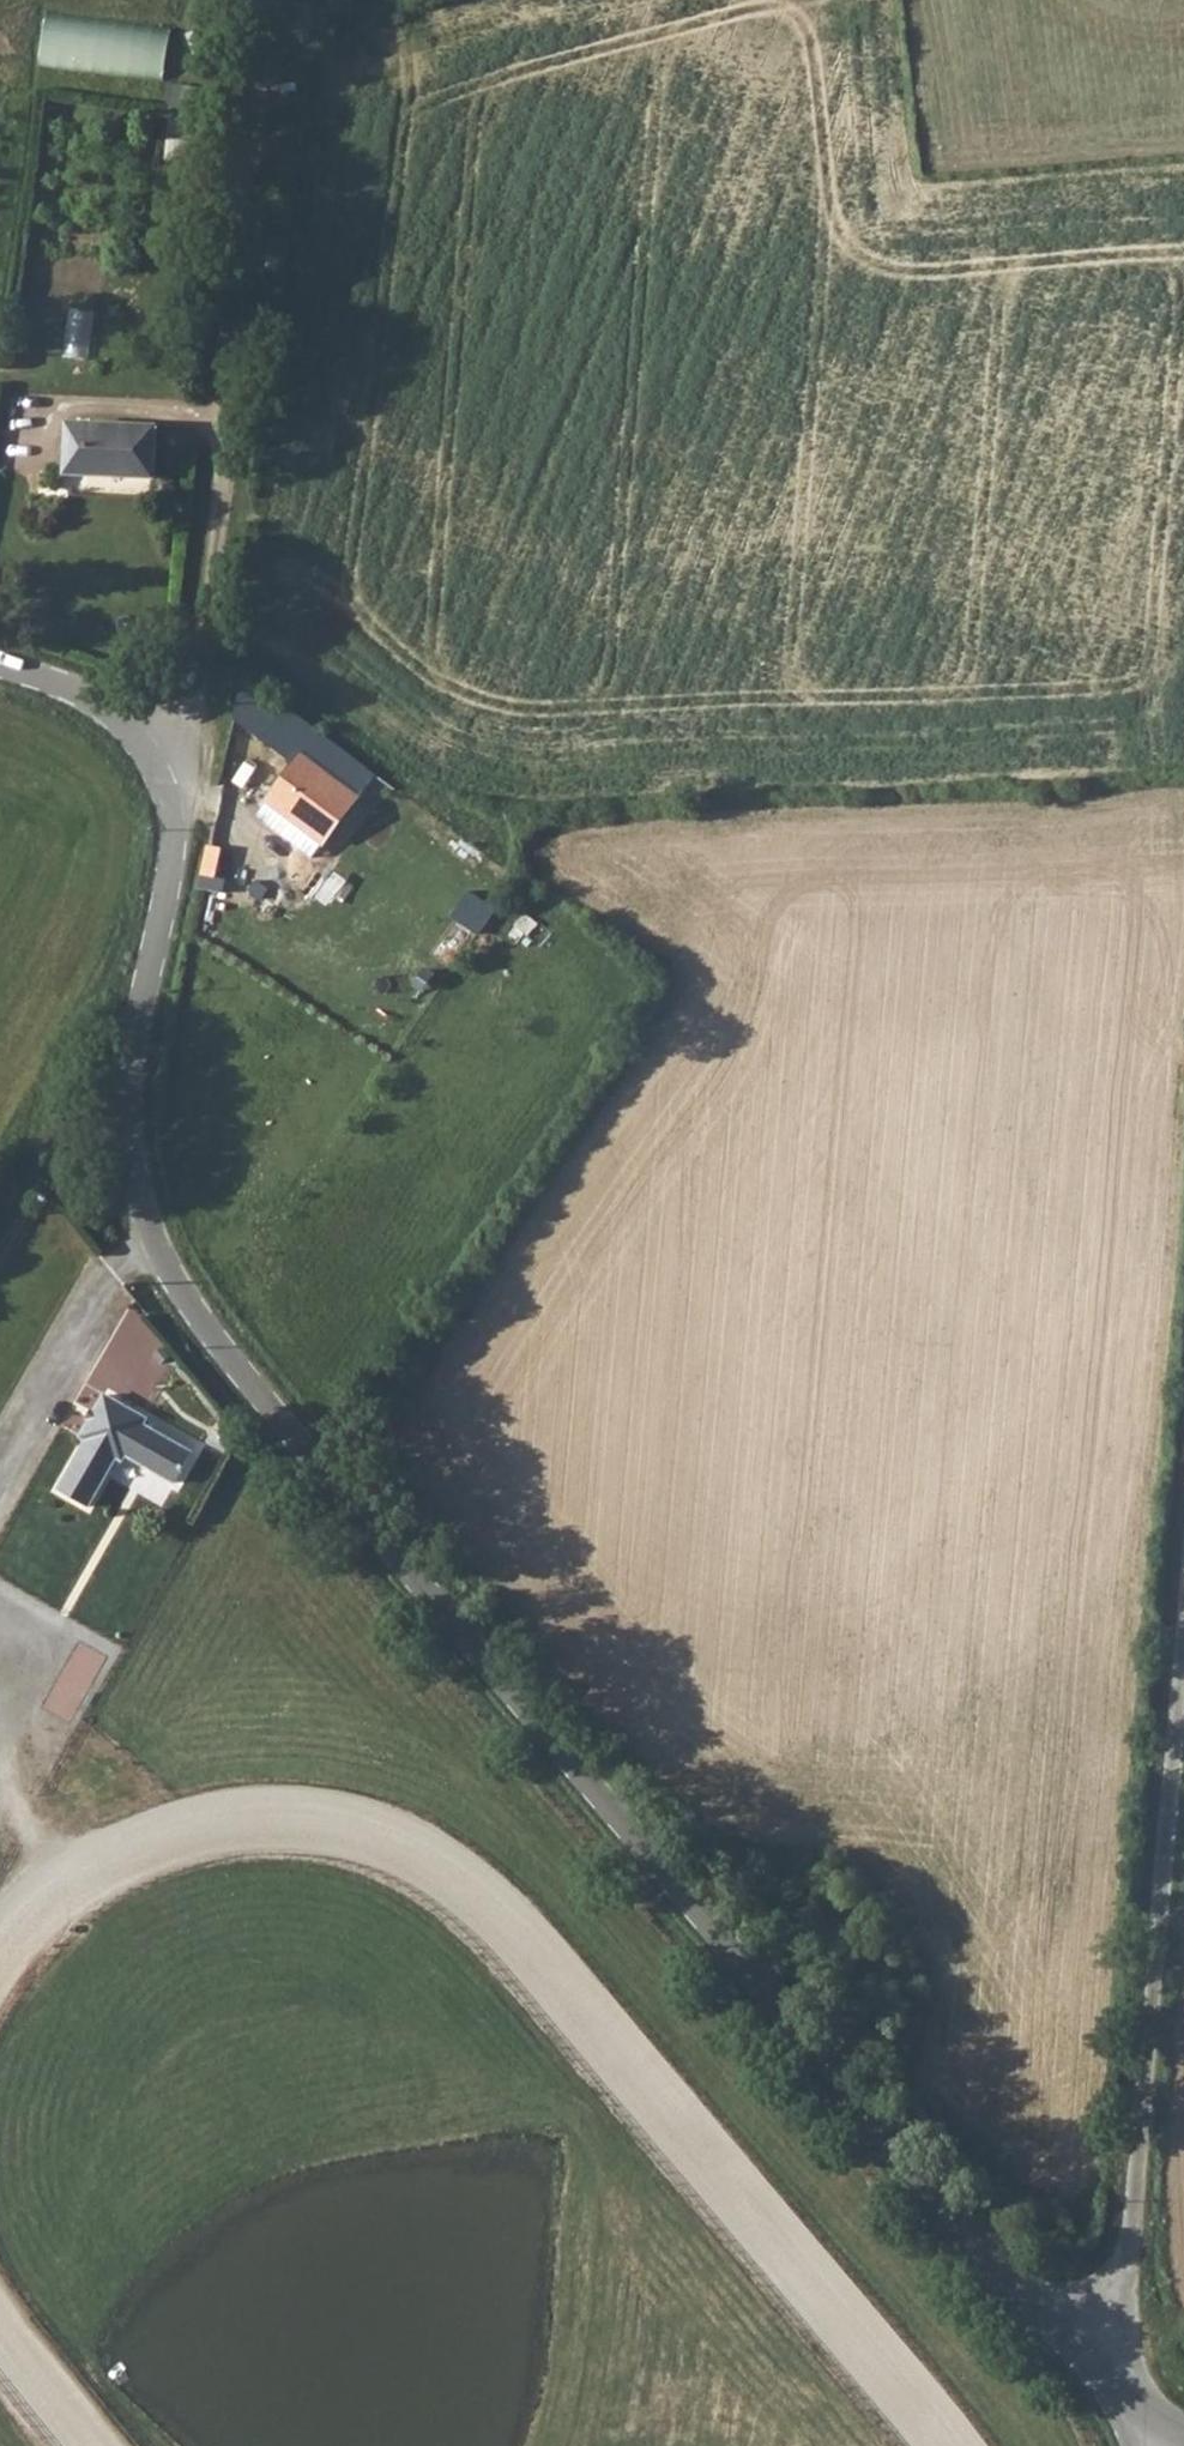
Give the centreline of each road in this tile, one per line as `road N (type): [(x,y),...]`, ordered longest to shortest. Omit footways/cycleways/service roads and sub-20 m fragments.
road 1 (unclassified): [(0,667),(108,709),(148,754),(170,799),(172,866),(131,1108),(135,1175),(167,1270),(250,1382),(1093,2363)]
road 2 (unclassified): [(1093,2363),(1122,2282),(1142,2148),(1183,1679)]

